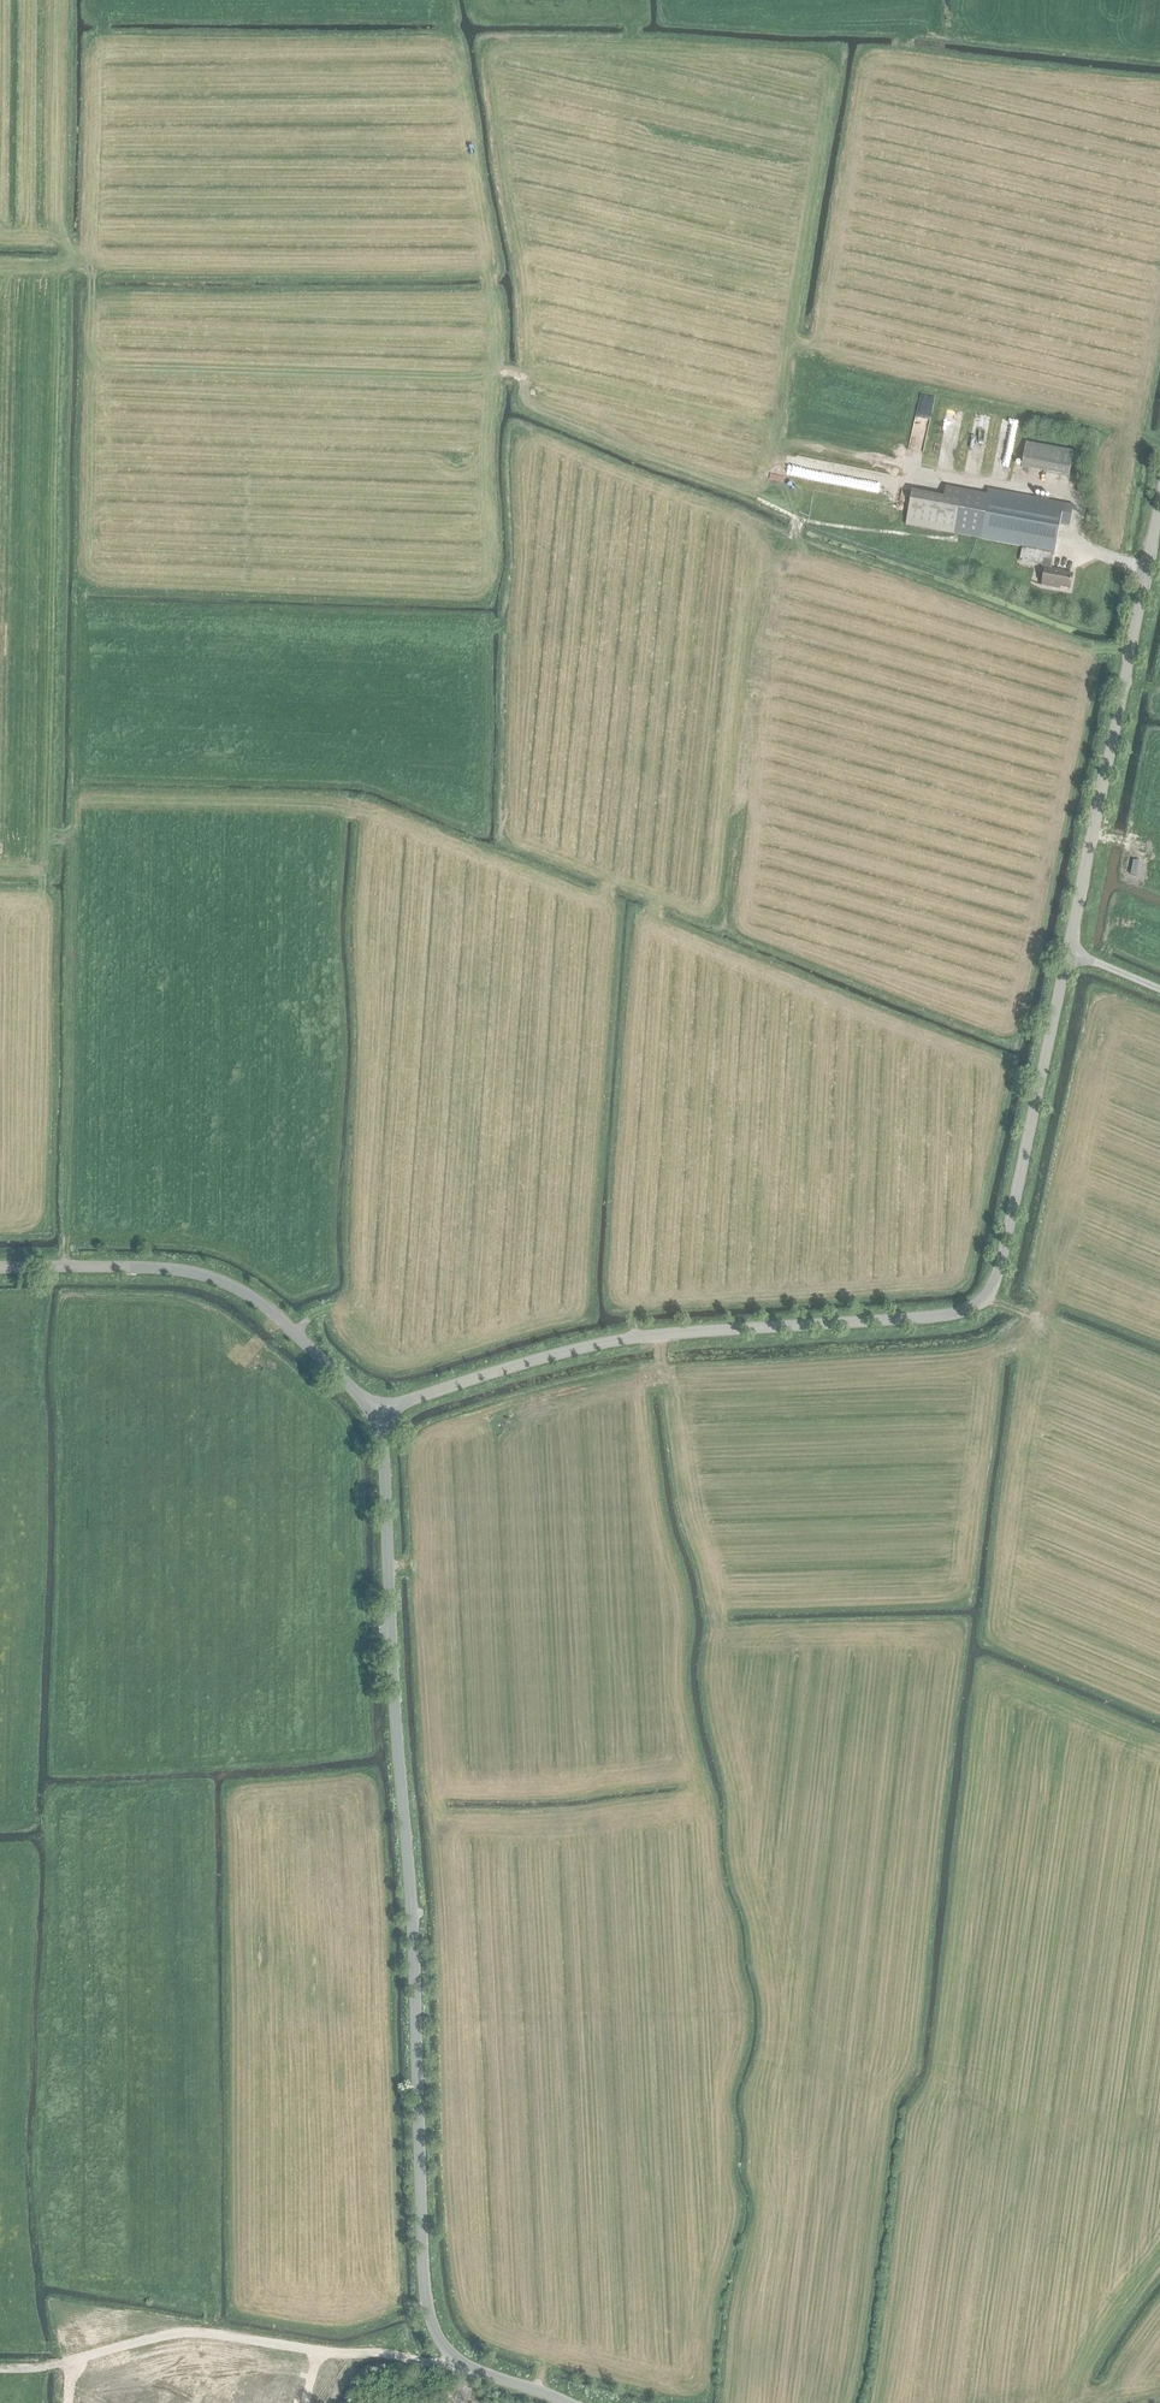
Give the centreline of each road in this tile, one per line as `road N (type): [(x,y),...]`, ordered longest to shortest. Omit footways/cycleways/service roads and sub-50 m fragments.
road 1 (tertiary): [(567,2402),(467,2368),(445,2349),(427,2311),(412,1914),(375,1416)]
road 2 (tertiary): [(375,1416),(515,1366),(628,1339),(930,1317),(974,1307),(991,1290),(1005,1248),(1067,953)]
road 3 (tertiary): [(1067,953),(1159,507)]
road 4 (tertiary): [(375,1416),(269,1311),(221,1281),(152,1268),(0,1268)]

